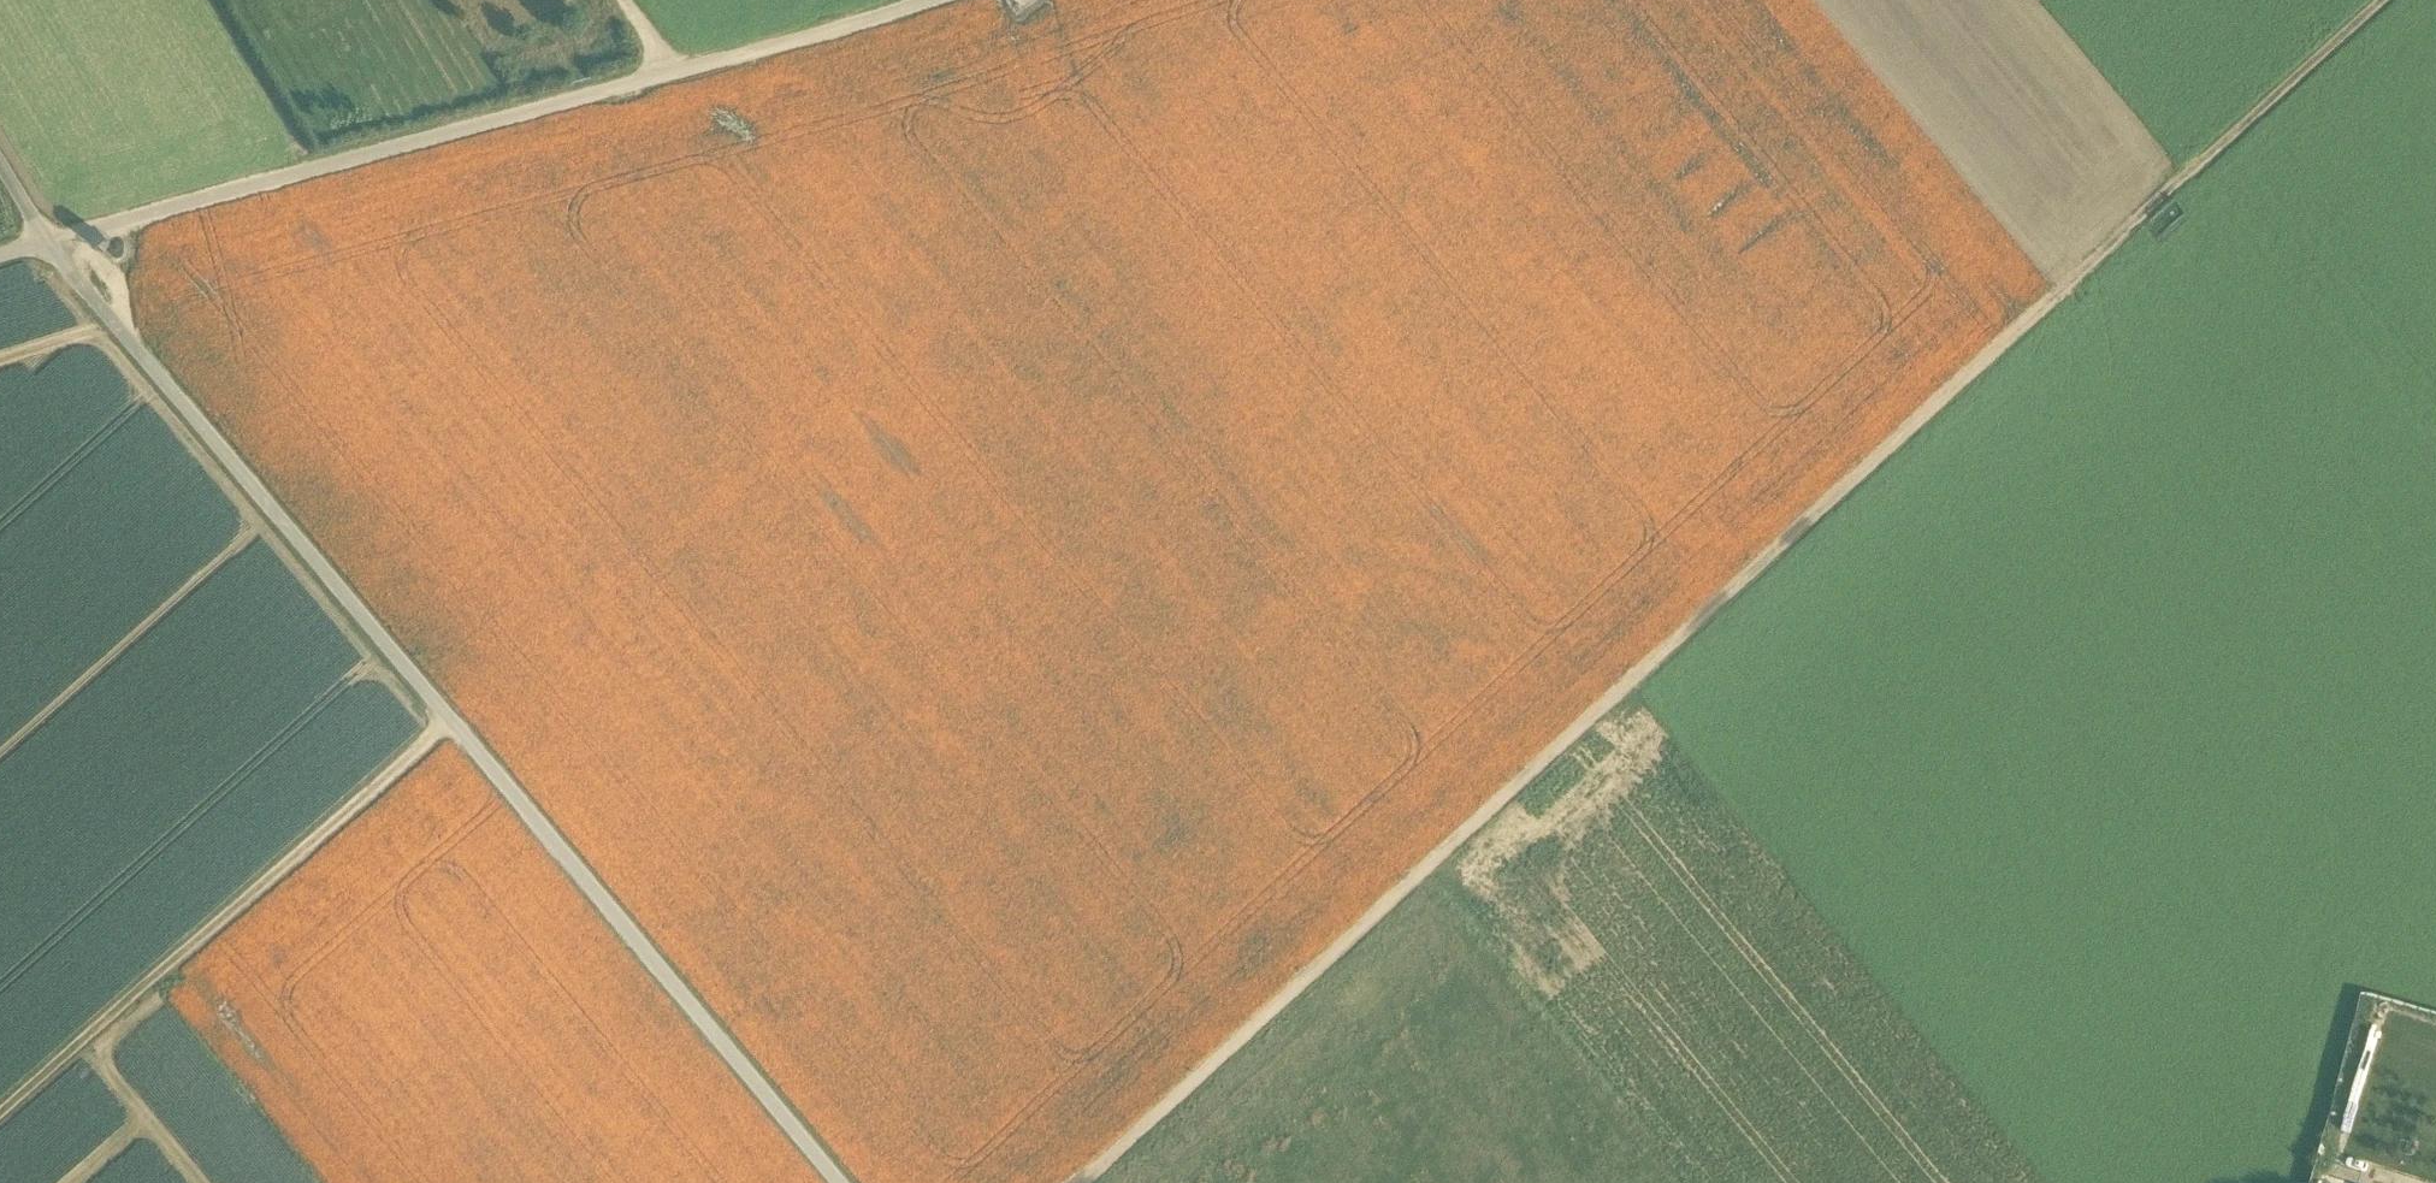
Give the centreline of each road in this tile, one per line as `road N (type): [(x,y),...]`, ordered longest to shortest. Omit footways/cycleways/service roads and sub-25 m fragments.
road 1 (track): [(1078,1182),(2383,0)]
road 2 (track): [(835,1182),(46,244),(0,169)]
road 3 (track): [(0,259),(935,0)]
road 4 (track): [(0,1112),(446,721)]

